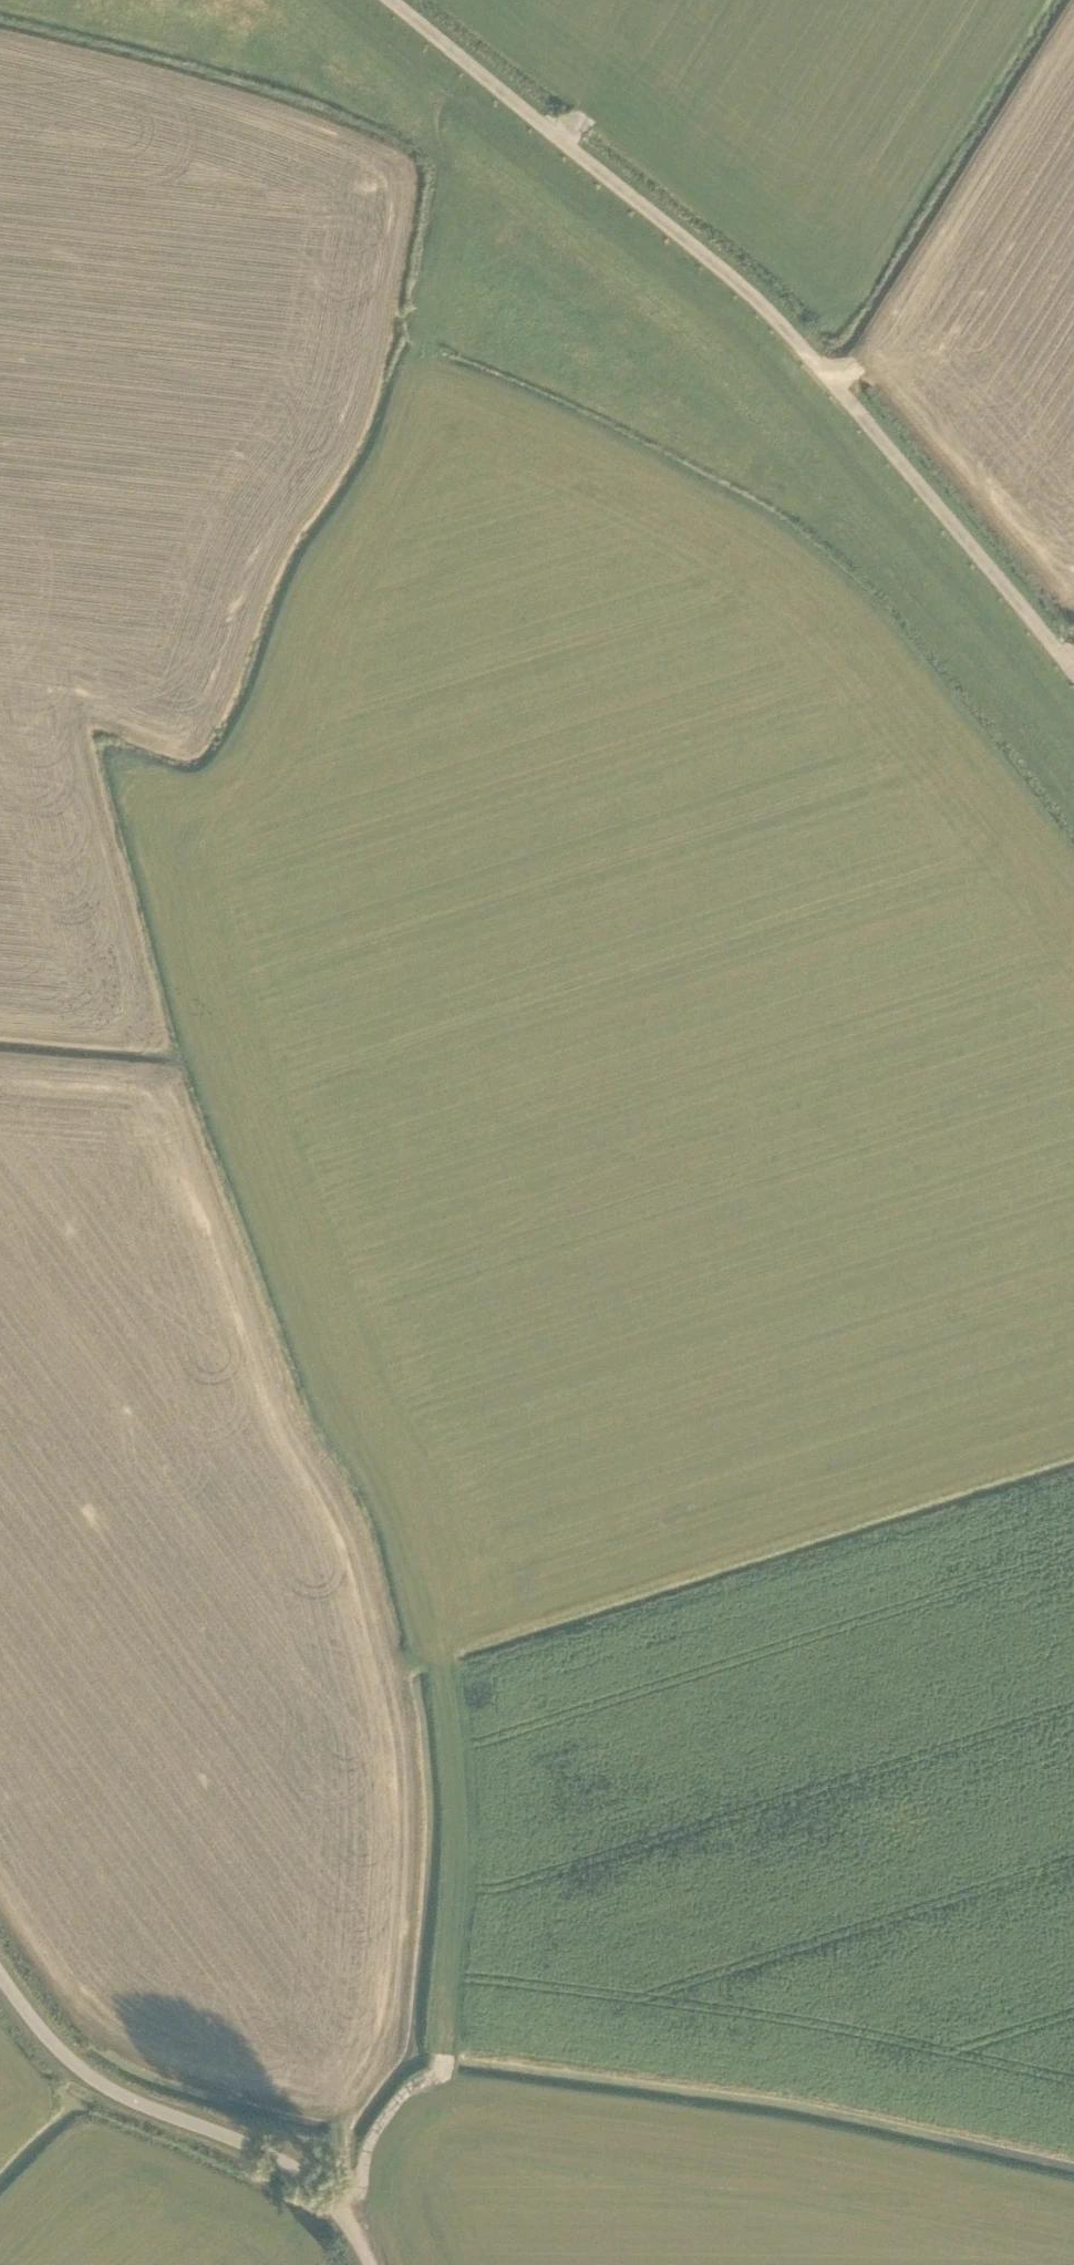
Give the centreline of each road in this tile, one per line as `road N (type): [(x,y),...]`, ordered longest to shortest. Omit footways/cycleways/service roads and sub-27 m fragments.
road 1 (track): [(392,0),(789,329),(1073,664)]
road 2 (unclassified): [(366,2264),(352,2229),(301,2171),(102,2080),(63,2051),(0,1960)]

